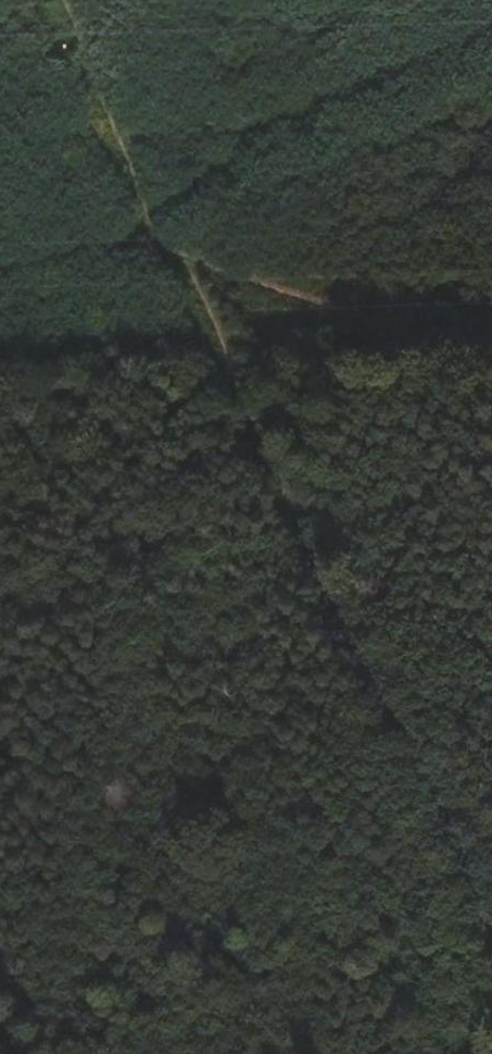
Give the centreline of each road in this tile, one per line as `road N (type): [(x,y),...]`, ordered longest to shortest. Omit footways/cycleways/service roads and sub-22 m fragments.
road 1 (track): [(491,27),(206,164),(145,210),(0,265)]

